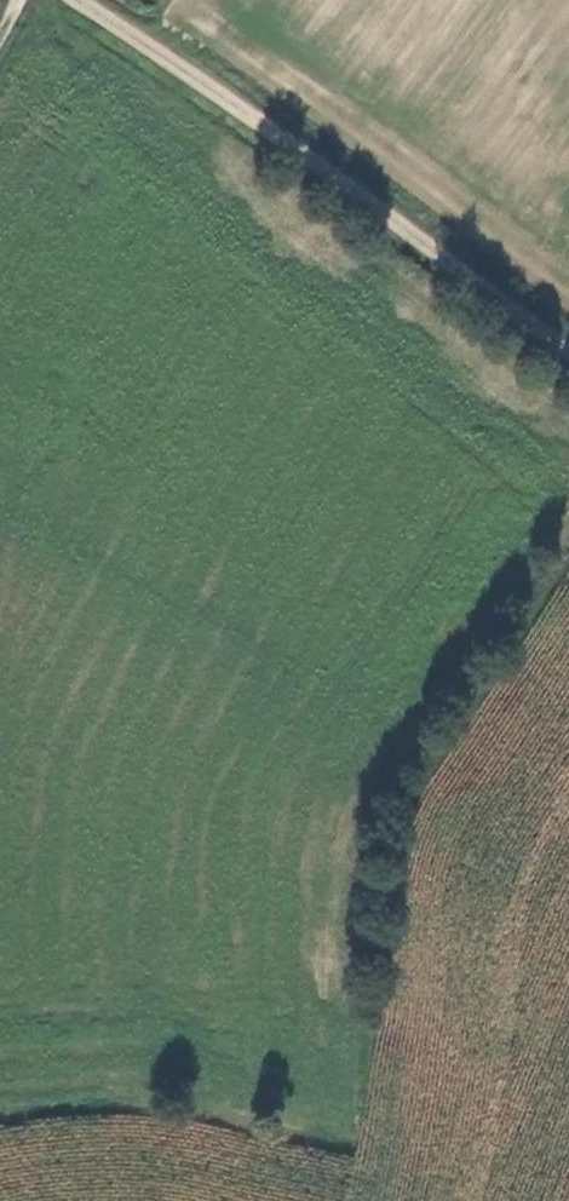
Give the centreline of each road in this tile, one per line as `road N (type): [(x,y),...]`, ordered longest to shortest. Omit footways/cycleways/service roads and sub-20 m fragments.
road 1 (track): [(72,0),(568,348)]

